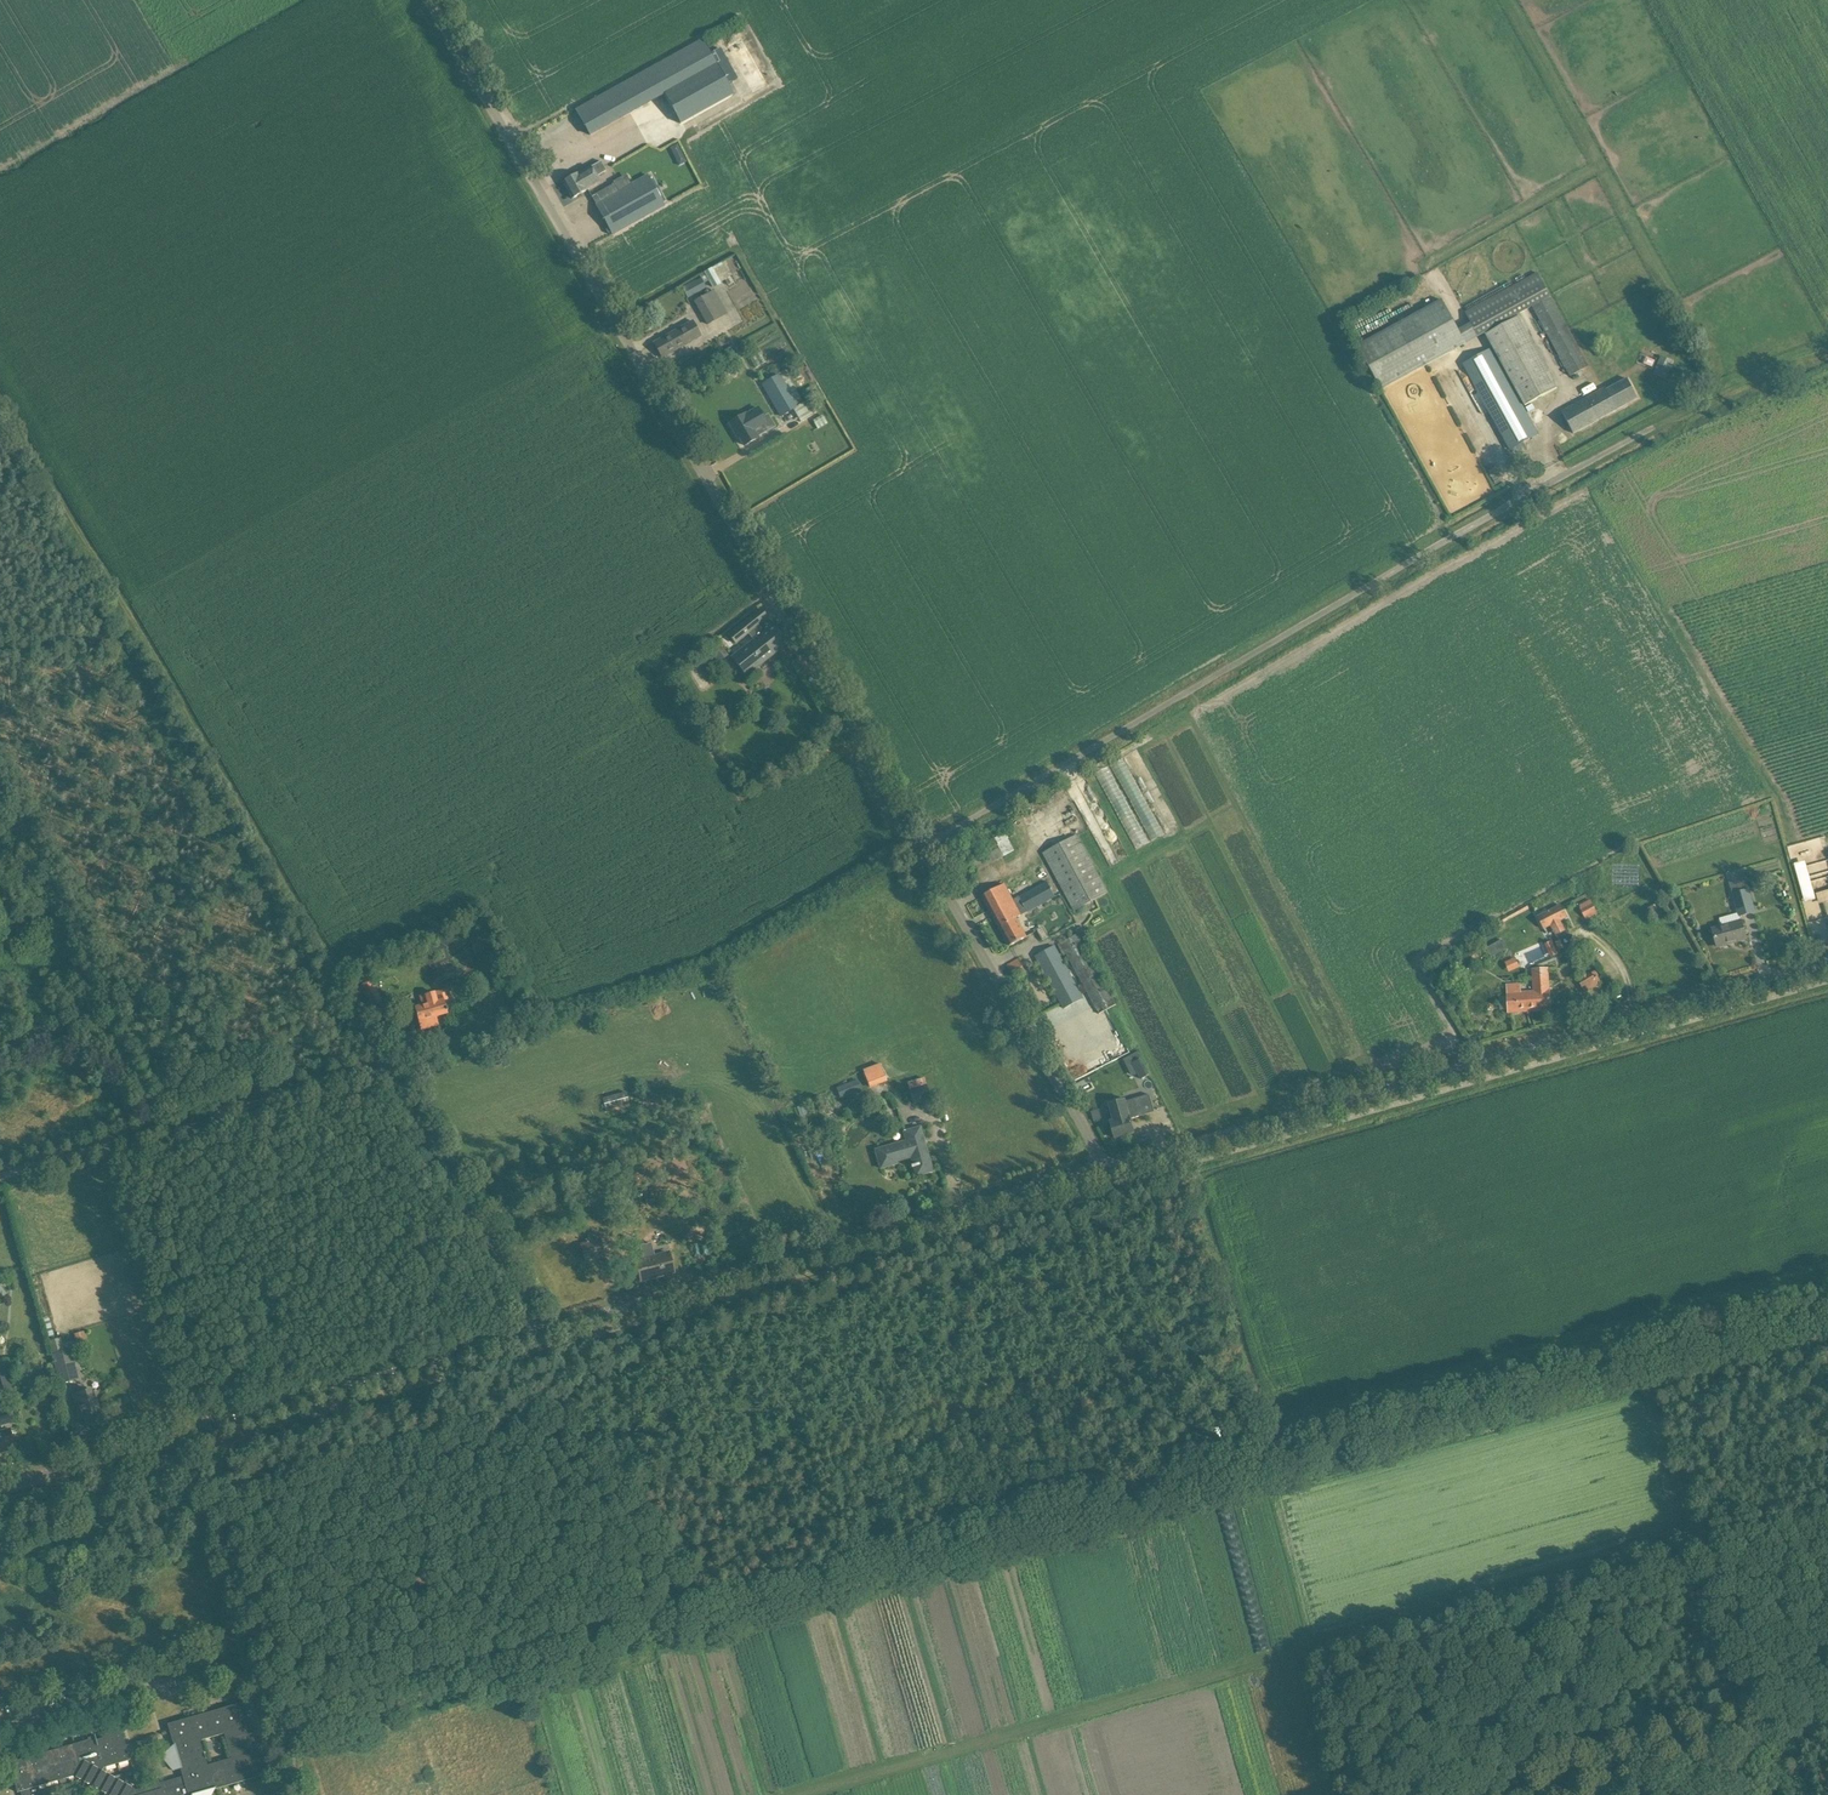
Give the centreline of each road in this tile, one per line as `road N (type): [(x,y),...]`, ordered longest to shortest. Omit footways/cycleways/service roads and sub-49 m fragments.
road 1 (track): [(1827,1295),(1229,1471),(277,1732)]
road 2 (unclassified): [(921,847),(430,0)]
road 3 (unclassified): [(921,847),(1637,436)]
road 4 (track): [(383,1065),(0,418)]
road 5 (unclassified): [(1108,1169),(1827,964)]
road 6 (unclassified): [(543,1332),(1108,1169)]
road 7 (unclassified): [(0,1485),(543,1332)]
road 8 (unclassified): [(0,1177),(383,1065)]
road 9 (unclassified): [(1108,1169),(921,847)]
road 10 (residential): [(1512,1794),(1827,1693)]
road 11 (unclassified): [(543,1332),(383,1065)]
road 12 (residential): [(0,1719),(217,1659),(249,1671)]
road 13 (track): [(1827,357),(1637,436)]
road 14 (residential): [(295,1794),(272,1713),(249,1671)]

